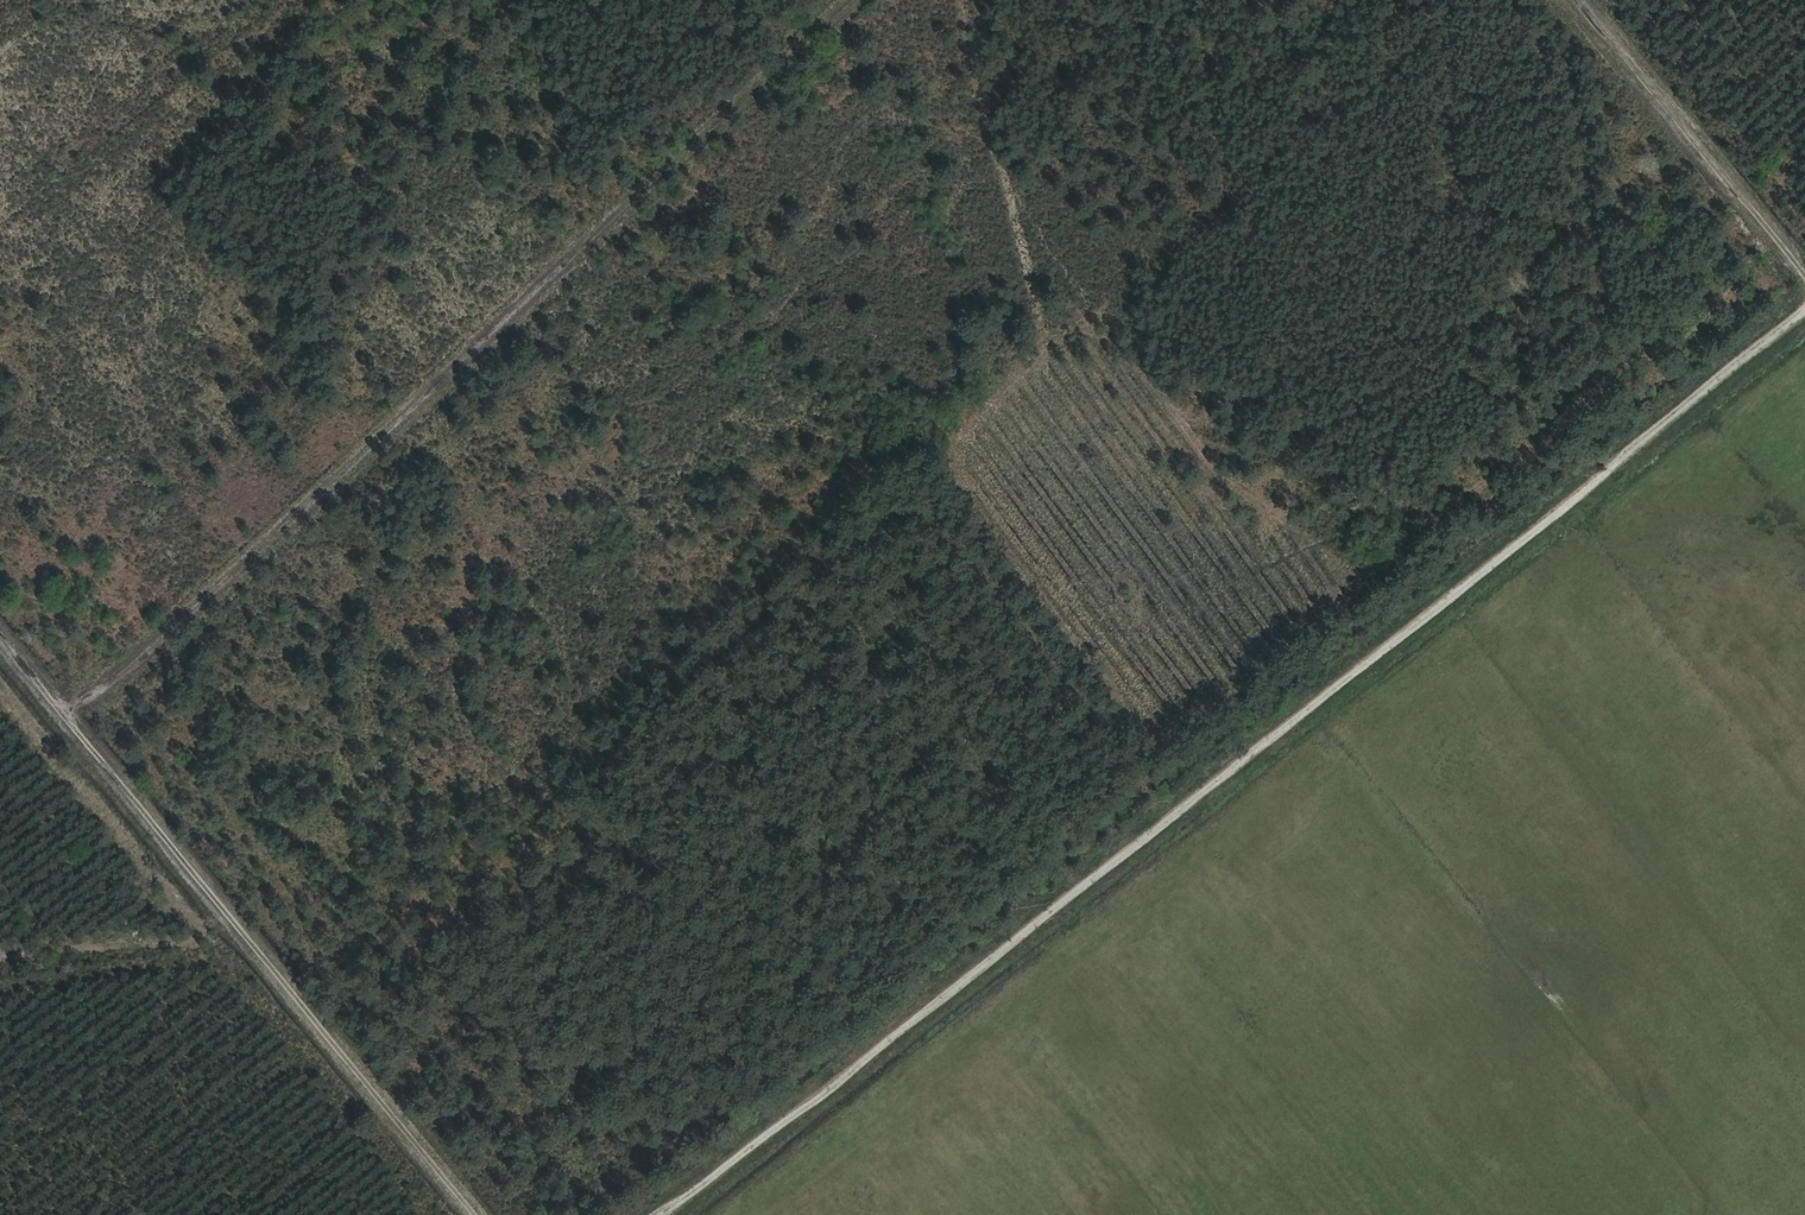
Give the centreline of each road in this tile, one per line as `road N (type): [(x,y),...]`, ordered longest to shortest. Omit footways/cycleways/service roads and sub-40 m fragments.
road 1 (track): [(677,1214),(1804,314)]
road 2 (track): [(0,615),(503,1214)]
road 3 (track): [(1804,265),(1581,0)]

